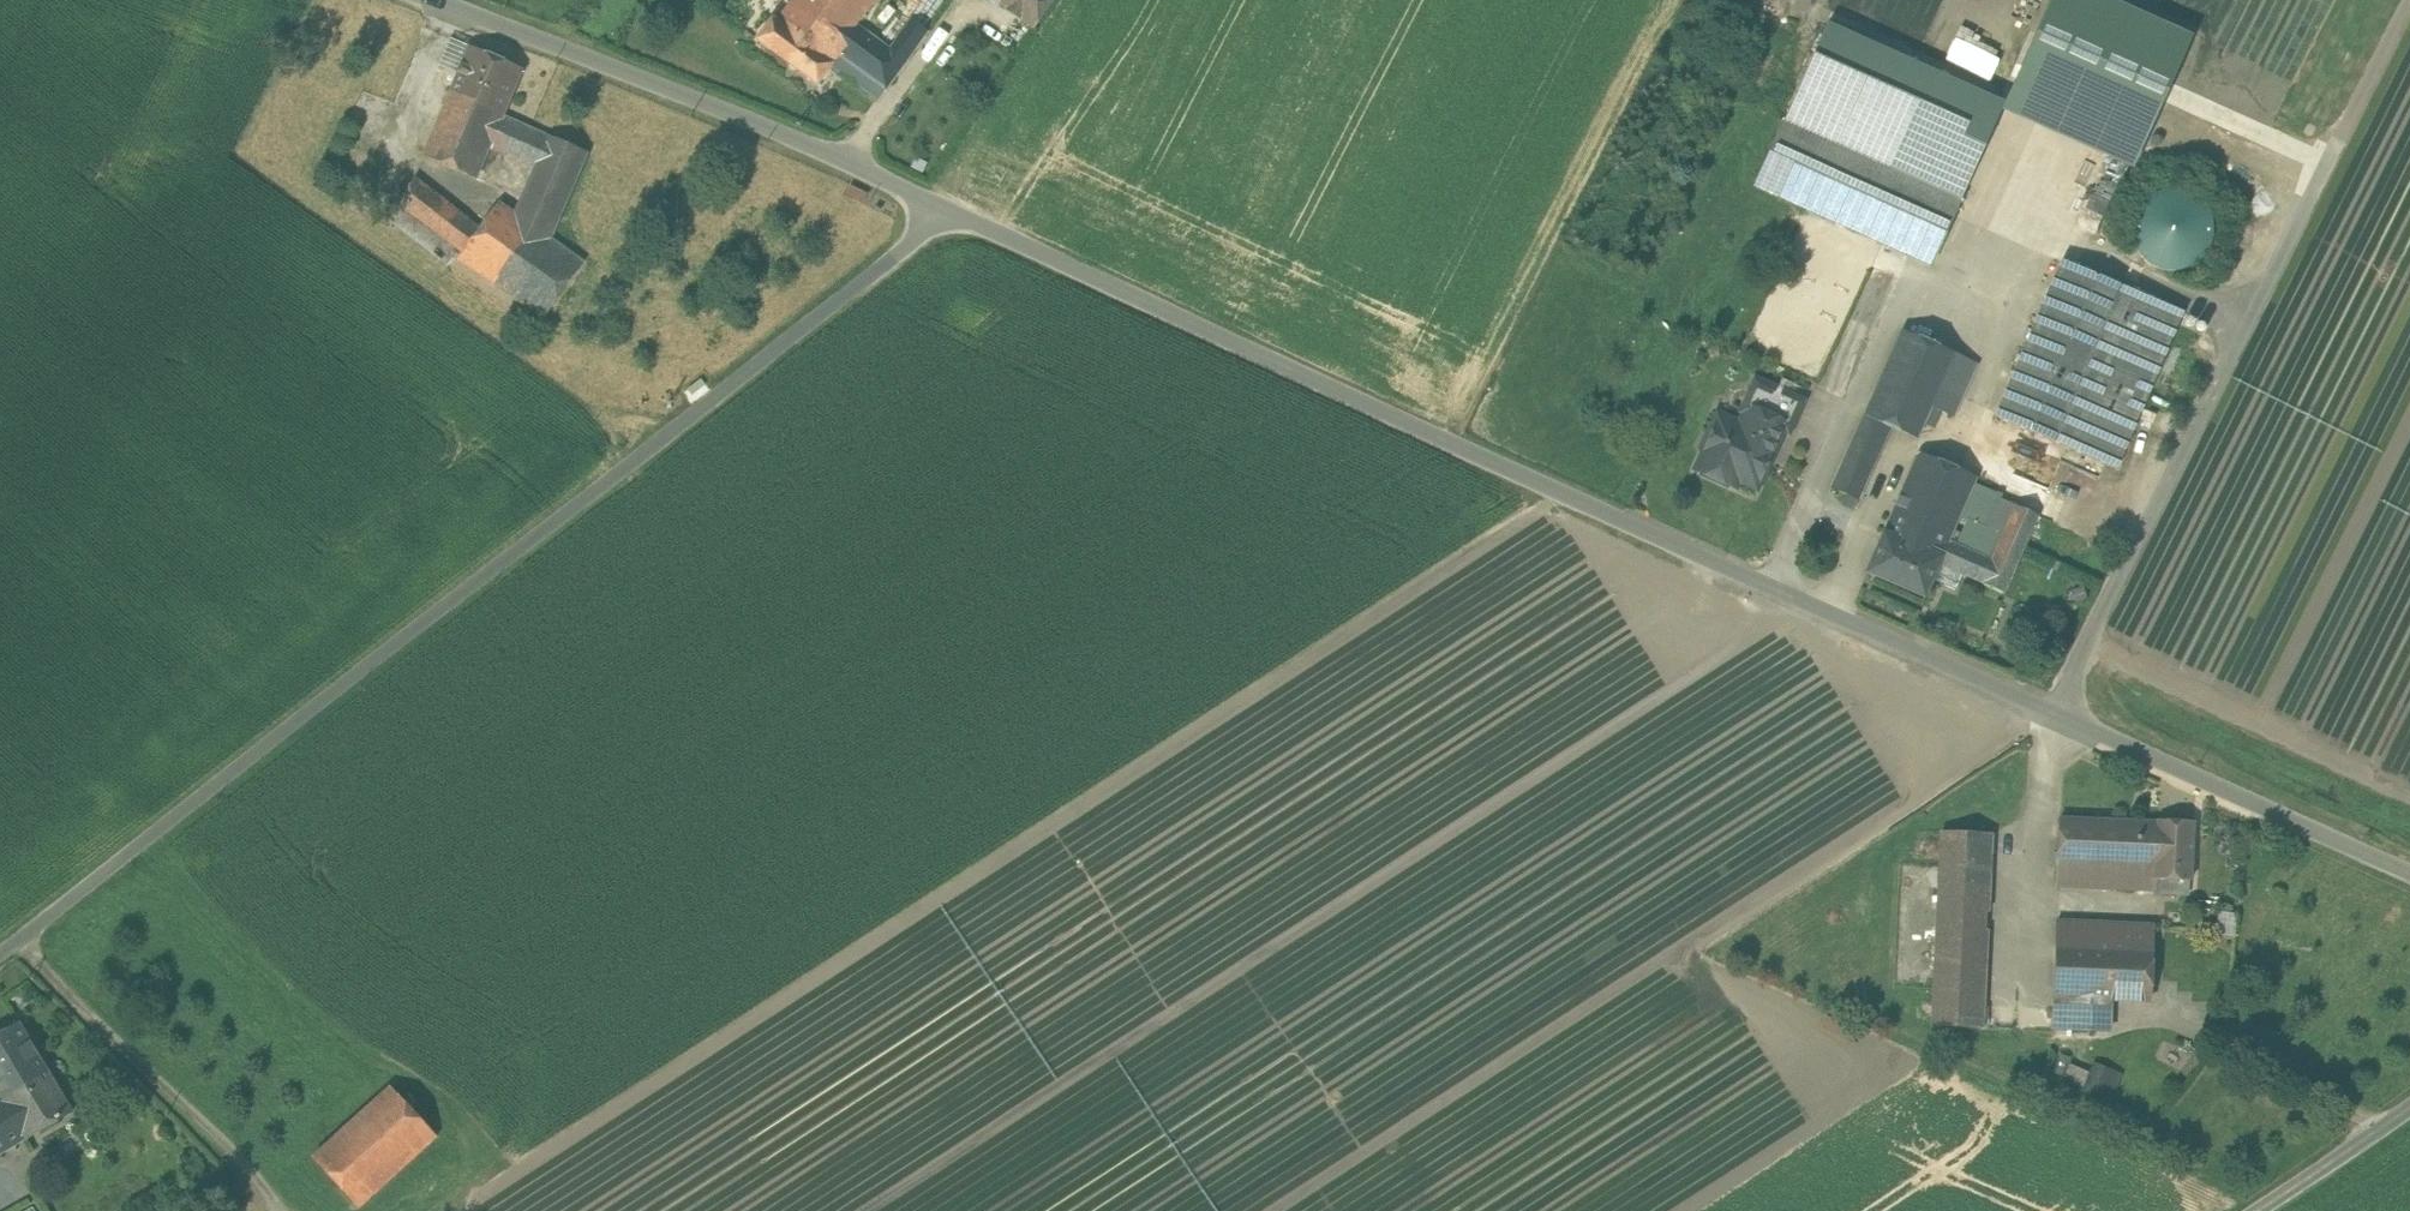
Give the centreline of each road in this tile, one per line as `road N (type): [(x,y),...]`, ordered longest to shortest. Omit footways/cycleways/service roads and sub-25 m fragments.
road 1 (unclassified): [(2409,873),(1509,475),(960,216)]
road 2 (unclassified): [(0,941),(960,216)]
road 3 (unclassified): [(960,216),(433,0)]
road 4 (unclassified): [(2409,1107),(2255,1210)]

